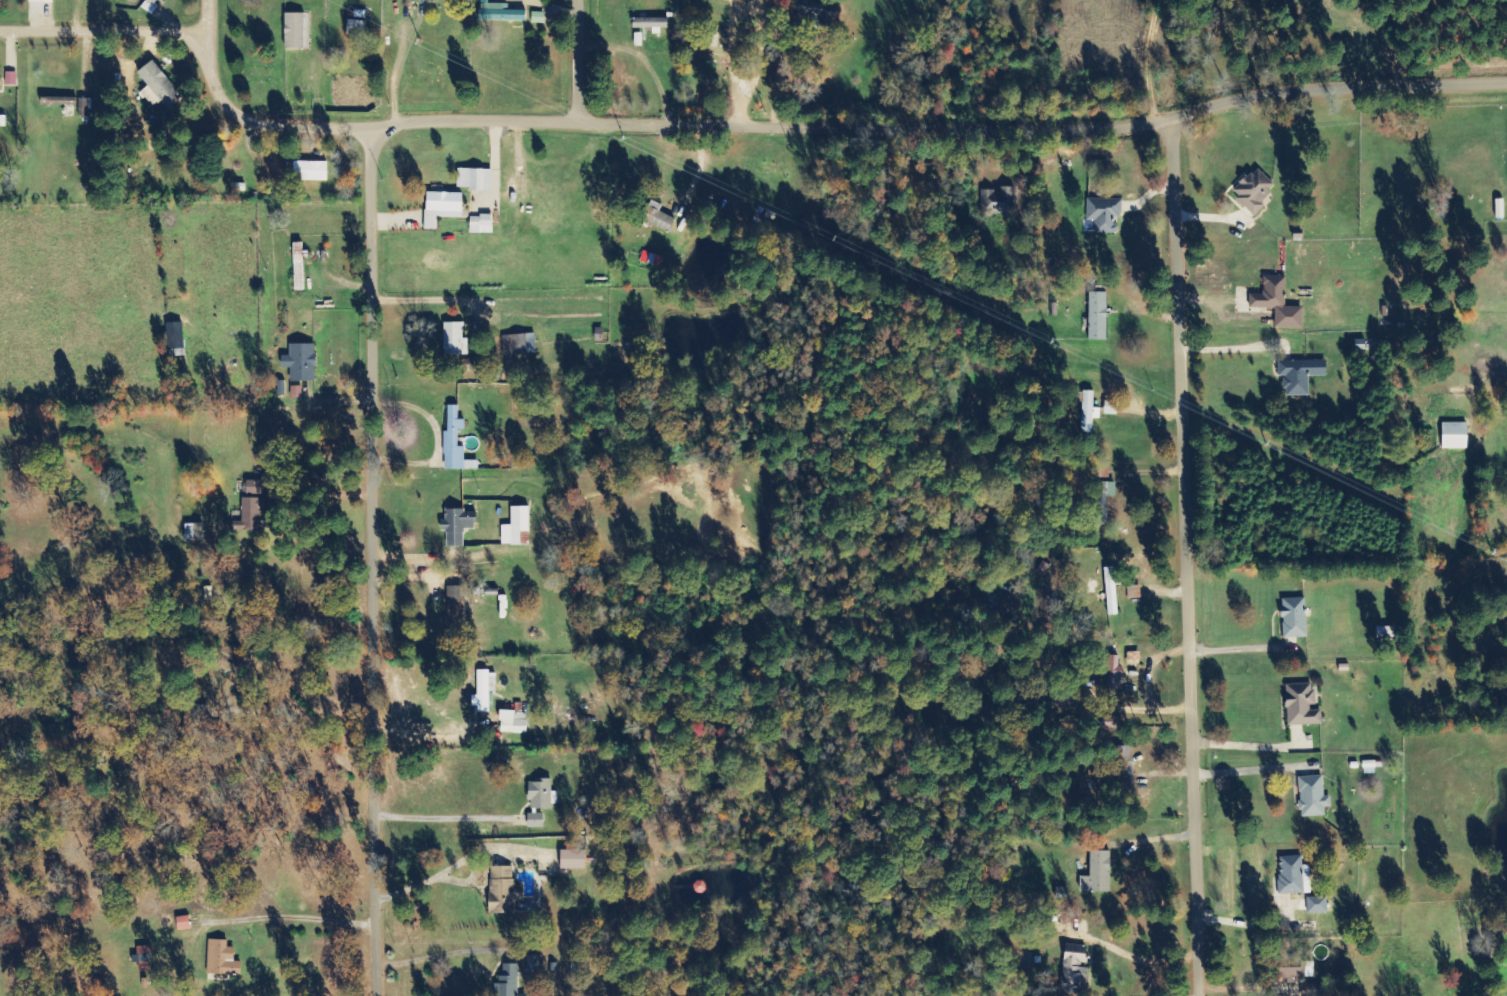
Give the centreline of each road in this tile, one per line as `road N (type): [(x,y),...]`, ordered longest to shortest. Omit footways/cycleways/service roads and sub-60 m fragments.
road 1 (residential): [(383,127),(441,121),(1107,133),(1194,120),(1241,102),(1506,77)]
road 2 (residential): [(1162,123),(1183,161),(1197,995)]
road 3 (residential): [(389,995),(383,127)]
road 4 (residential): [(0,34),(197,39),(224,81)]
road 5 (residential): [(383,127),(271,124),(234,104),(224,81)]
road 6 (residential): [(591,123),(591,0)]

